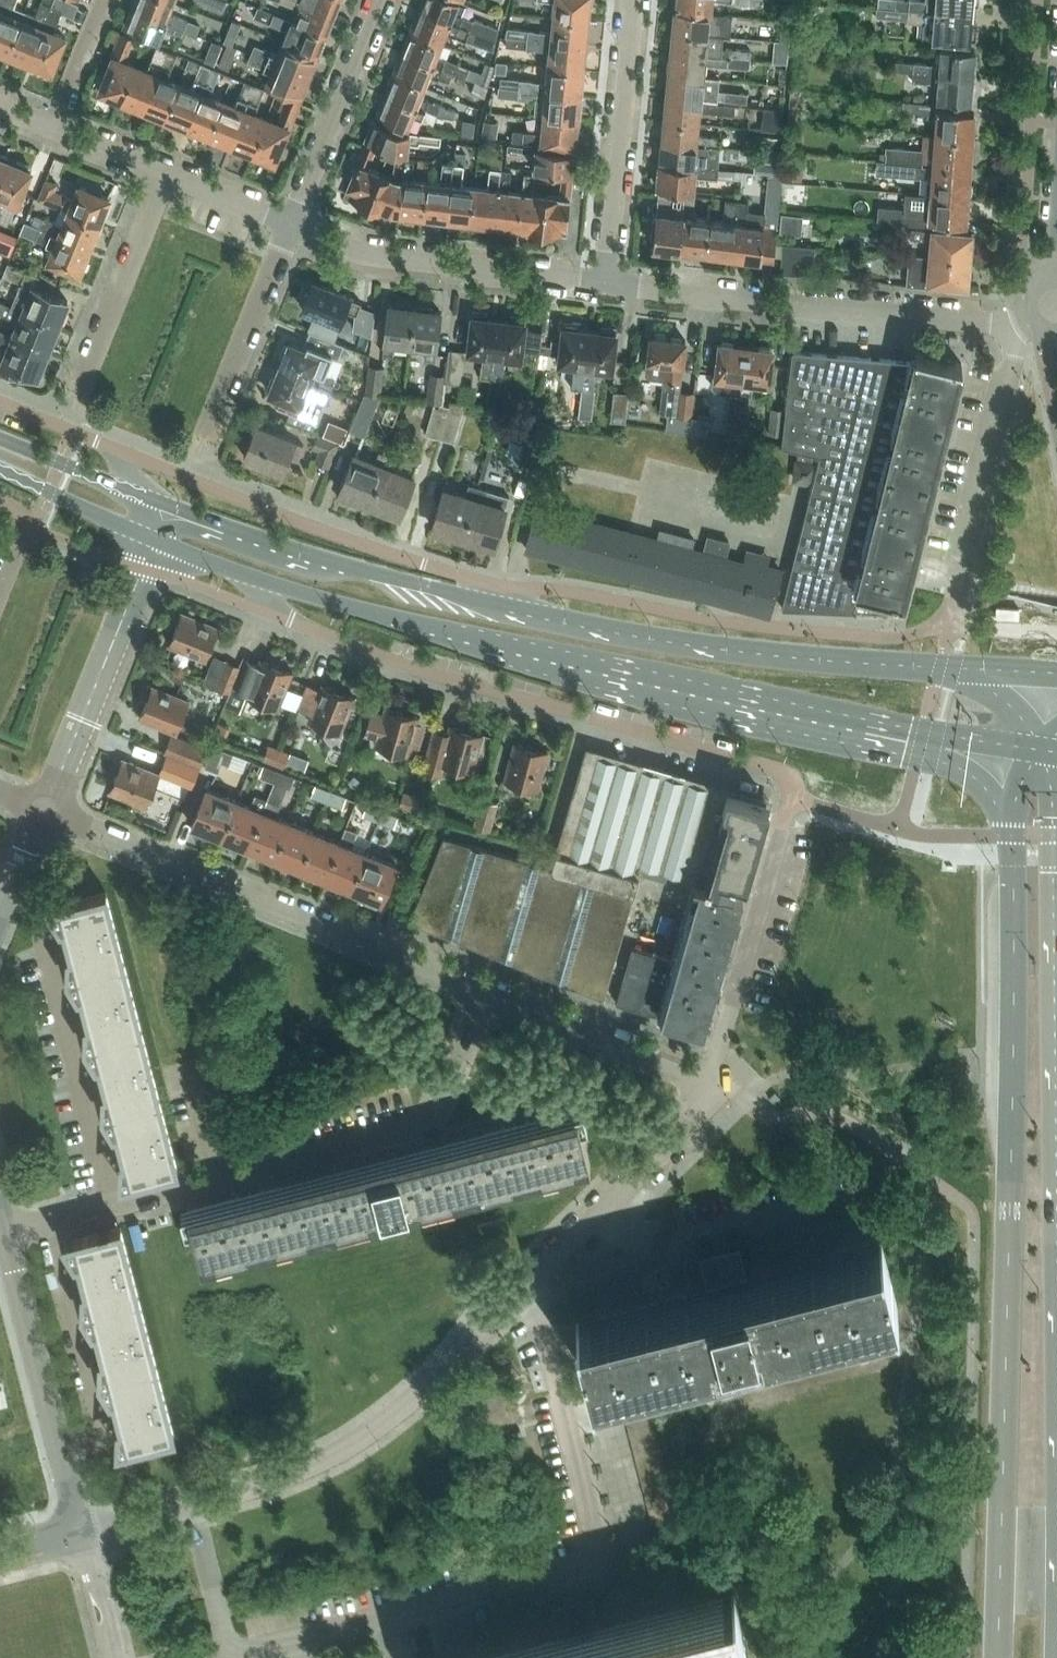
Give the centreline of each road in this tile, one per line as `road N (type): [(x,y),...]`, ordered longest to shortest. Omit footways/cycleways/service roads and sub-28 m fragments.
road 1 (primary): [(1012,835),(998,1657)]
road 2 (residential): [(234,1650),(592,1557),(596,1533),(542,1316),(519,1294)]
road 3 (residential): [(246,575),(285,620),(416,668),(777,770),(791,797)]
road 4 (primary): [(246,575),(474,636),(802,705)]
road 5 (residential): [(42,810),(490,989)]
road 6 (residential): [(113,1205),(436,1121),(490,989)]
road 7 (residential): [(1056,305),(995,323),(606,283)]
road 8 (primary): [(938,668),(722,649),(524,615)]
road 9 (residential): [(519,1294),(373,1430),(262,1485),(190,1504)]
road 10 (residential): [(479,580),(312,526),(109,446)]
road 11 (residential): [(113,1205),(37,912),(7,900)]
road 12 (primary): [(524,615),(211,520)]
road 13 (residential): [(606,283),(365,253),(291,224)]
road 14 (residential): [(711,1084),(791,797)]
road 15 (residential): [(1056,305),(1017,349),(961,578)]
road 16 (tertiary): [(42,810),(157,542)]
road 17 (residential): [(519,1294),(701,1111),(711,1084)]
road 18 (residential): [(606,283),(634,0)]
road 19 (residential): [(60,1446),(101,1436),(47,1223)]
road 20 (primary): [(802,705),(904,754),(970,774),(1012,835)]
road 21 (primary): [(802,705),(1040,749)]
road 22 (residential): [(382,0),(291,224)]
road 23 (residential): [(711,1084),(490,989)]
road 24 (residential): [(82,381),(167,174)]
road 25 (residential): [(209,431),(291,224)]
road 26 (tertiary): [(60,1446),(5,1234)]
road 27 (primary): [(0,469),(157,542)]
road 28 (primary): [(150,497),(0,438)]
road 29 (residential): [(190,1504),(234,1650)]
road 30 (primary): [(1056,895),(1052,785),(1040,749)]
road 31 (residential): [(56,129),(108,0)]
road 32 (primary): [(1040,749),(1010,704),(938,668)]
road 33 (residential): [(291,224),(167,174)]

